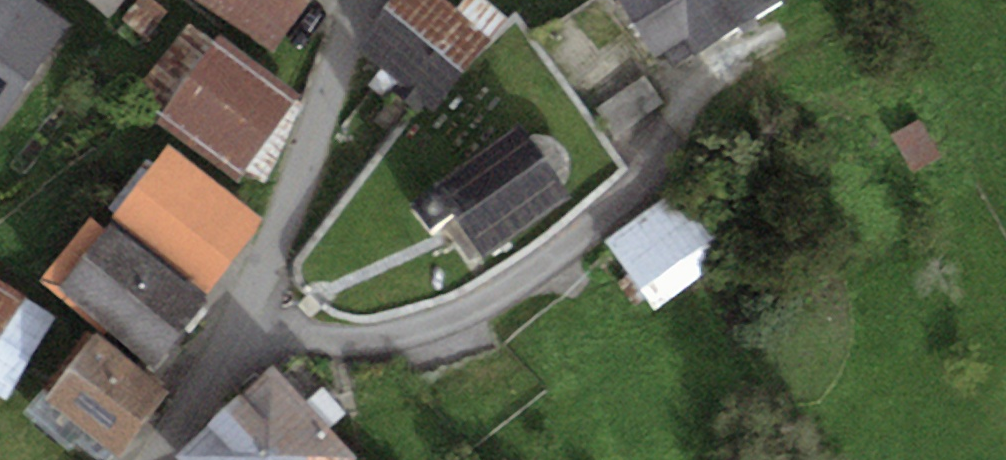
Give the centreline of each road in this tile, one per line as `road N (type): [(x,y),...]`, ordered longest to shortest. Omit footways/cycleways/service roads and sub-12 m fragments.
road 1 (residential): [(361,0),(247,310),(159,459)]

